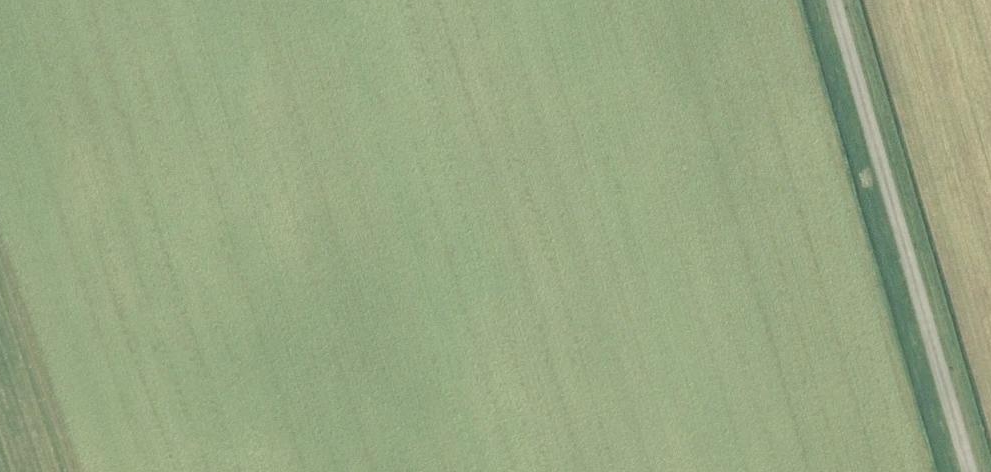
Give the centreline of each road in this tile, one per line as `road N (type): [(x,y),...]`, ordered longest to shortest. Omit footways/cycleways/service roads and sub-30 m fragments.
road 1 (track): [(836,0),(974,471)]

